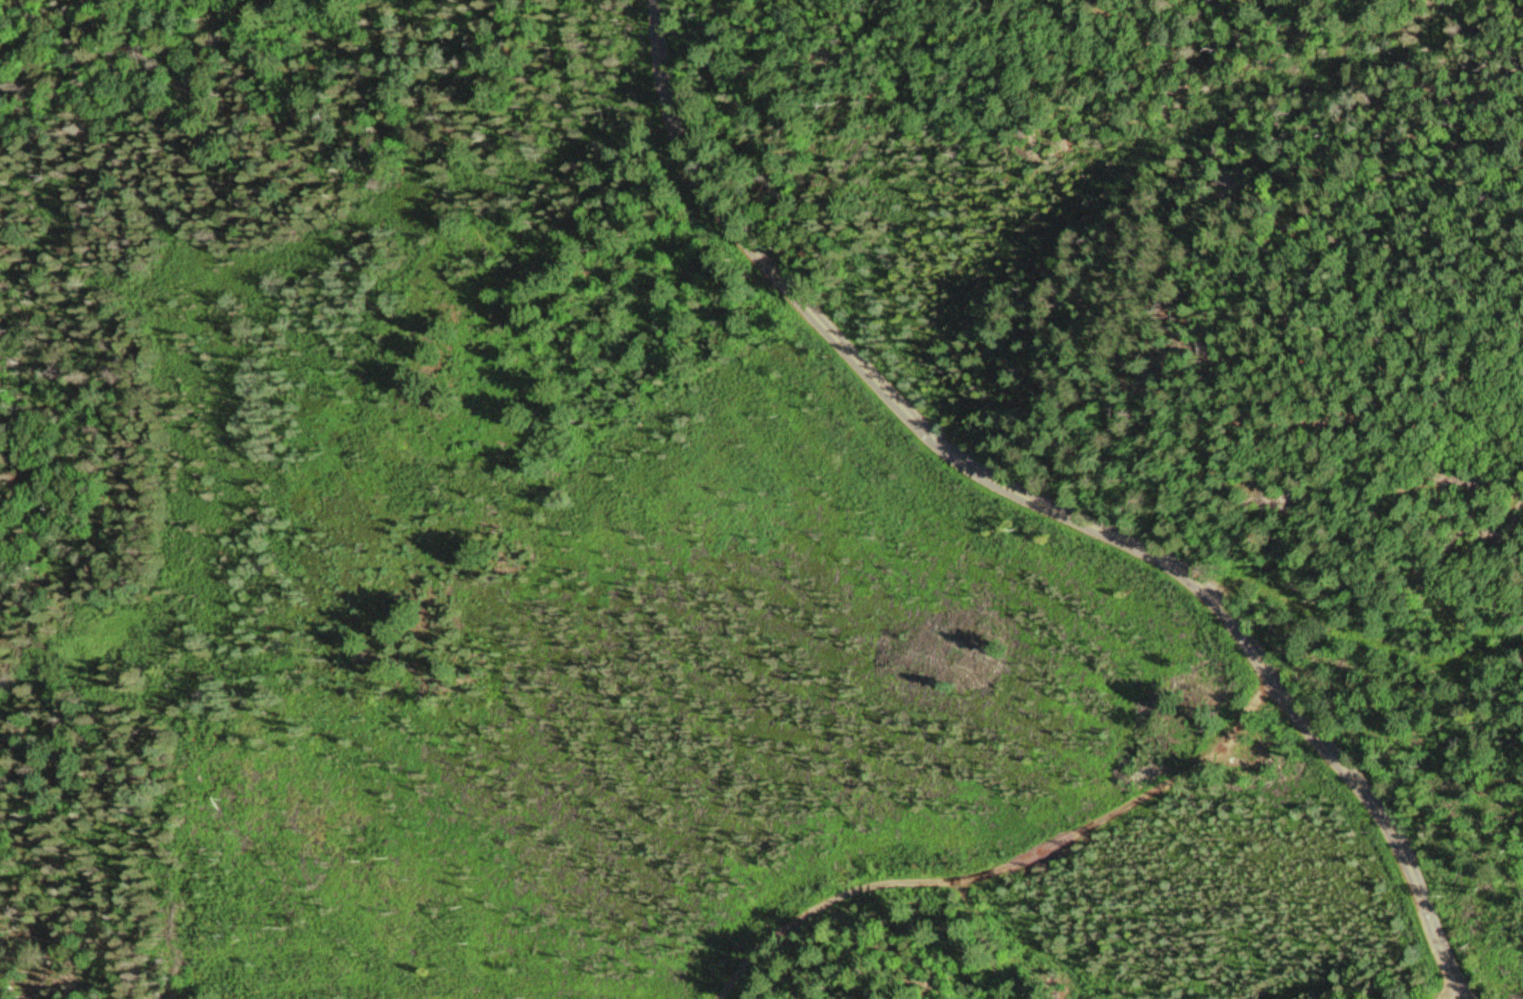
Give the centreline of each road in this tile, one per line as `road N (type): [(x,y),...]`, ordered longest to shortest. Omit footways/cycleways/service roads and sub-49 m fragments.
road 1 (tertiary): [(1277,678),(1239,620),(1199,580),(961,454),(844,342),(703,174),(662,70),(658,0)]
road 2 (residential): [(703,174),(626,218),(560,228),(529,219),(449,136),(423,135),(330,154),(237,191),(206,213),(179,252),(104,412),(70,458),(0,492)]
road 3 (track): [(736,998),(811,917),(871,895),(999,870),(1092,826),(1210,745),(1277,678)]
road 4 (tertiary): [(1476,998),(1445,951),(1391,826),(1327,753),(1277,678)]

